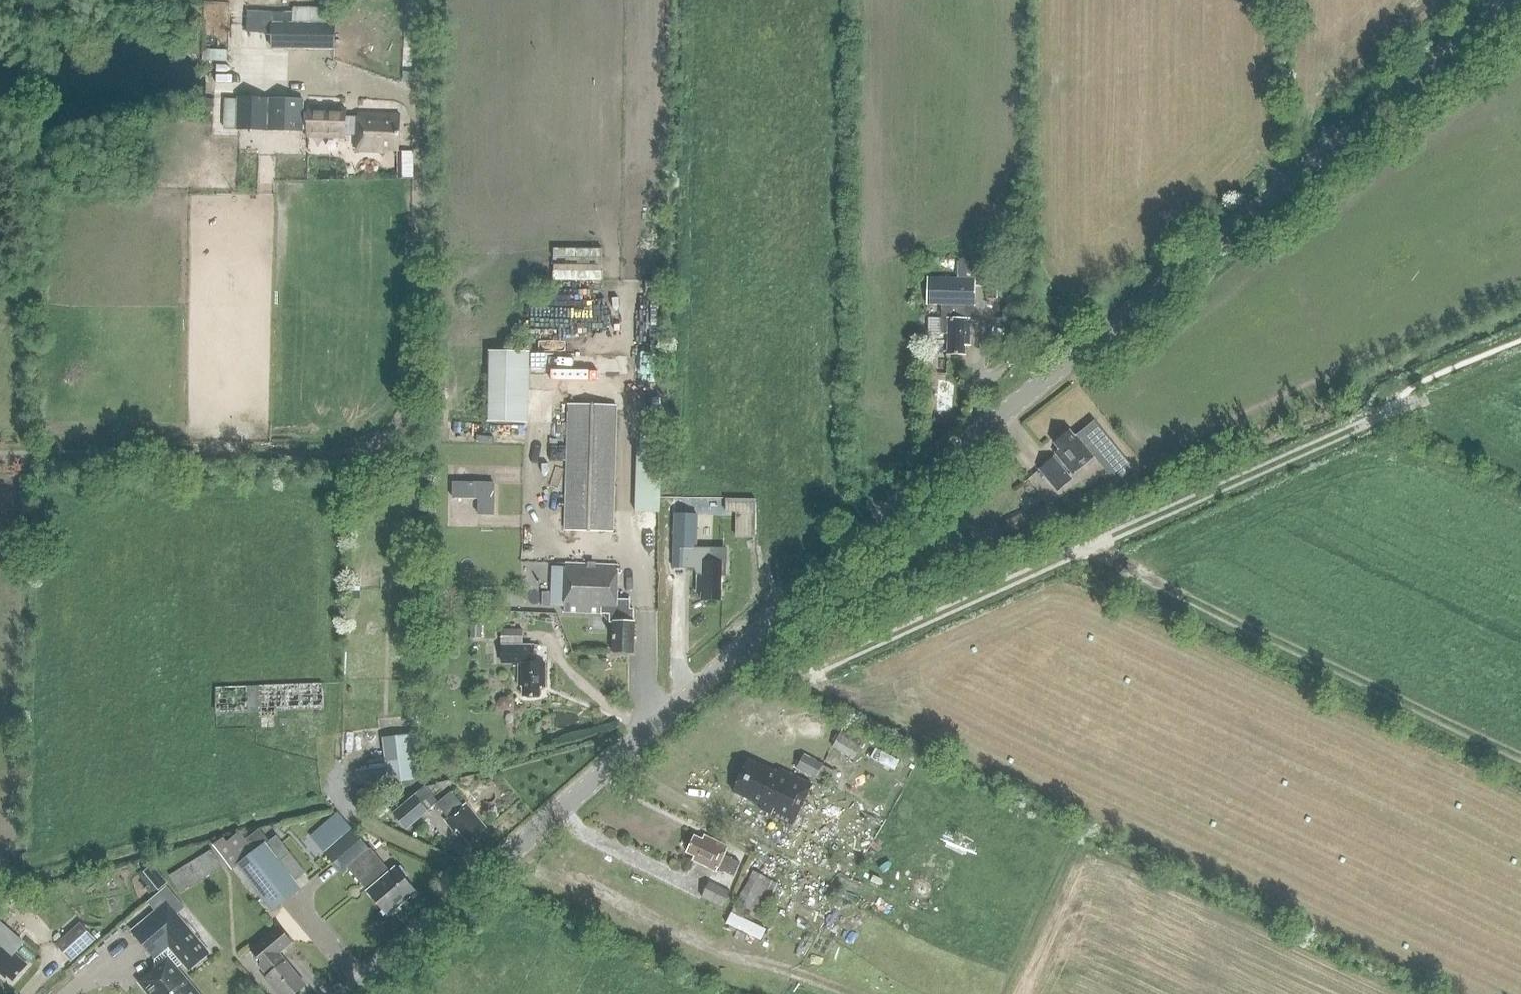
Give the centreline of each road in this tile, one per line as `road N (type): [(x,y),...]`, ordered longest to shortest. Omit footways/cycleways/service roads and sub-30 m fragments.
road 1 (tertiary): [(351,993),(855,539),(1518,0)]
road 2 (track): [(741,643),(788,673),(807,674),(1395,408)]

